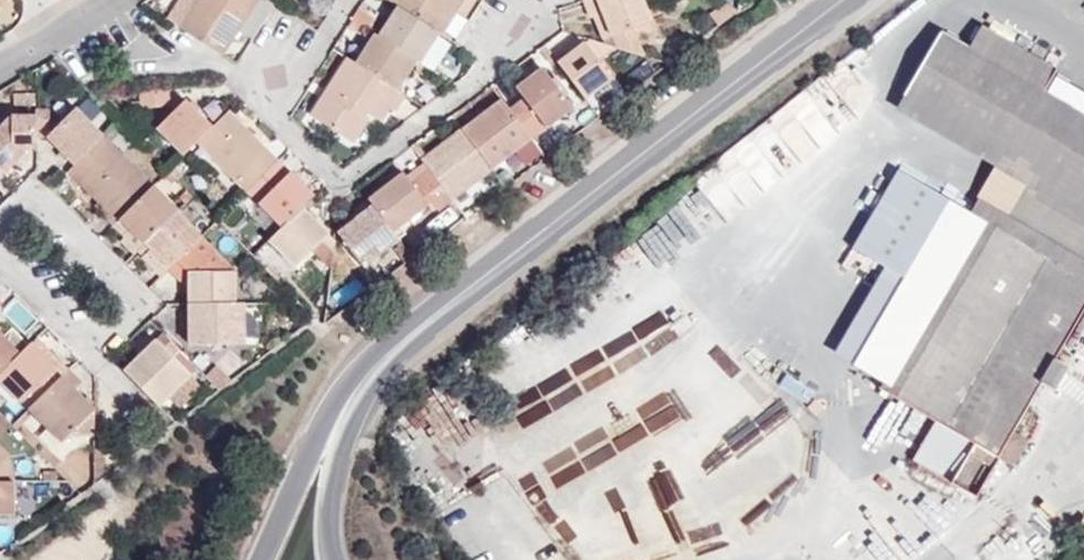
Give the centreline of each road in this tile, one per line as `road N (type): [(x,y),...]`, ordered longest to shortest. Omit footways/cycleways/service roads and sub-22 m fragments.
road 1 (secondary): [(842,0),(387,351)]
road 2 (residential): [(528,5),(491,74),(348,188),(273,112),(348,0)]
road 3 (secondary): [(387,351),(325,422),(264,559)]
road 4 (secondary): [(335,559),(332,487),(363,390),(387,351)]
road 5 (residential): [(97,357),(0,258)]

